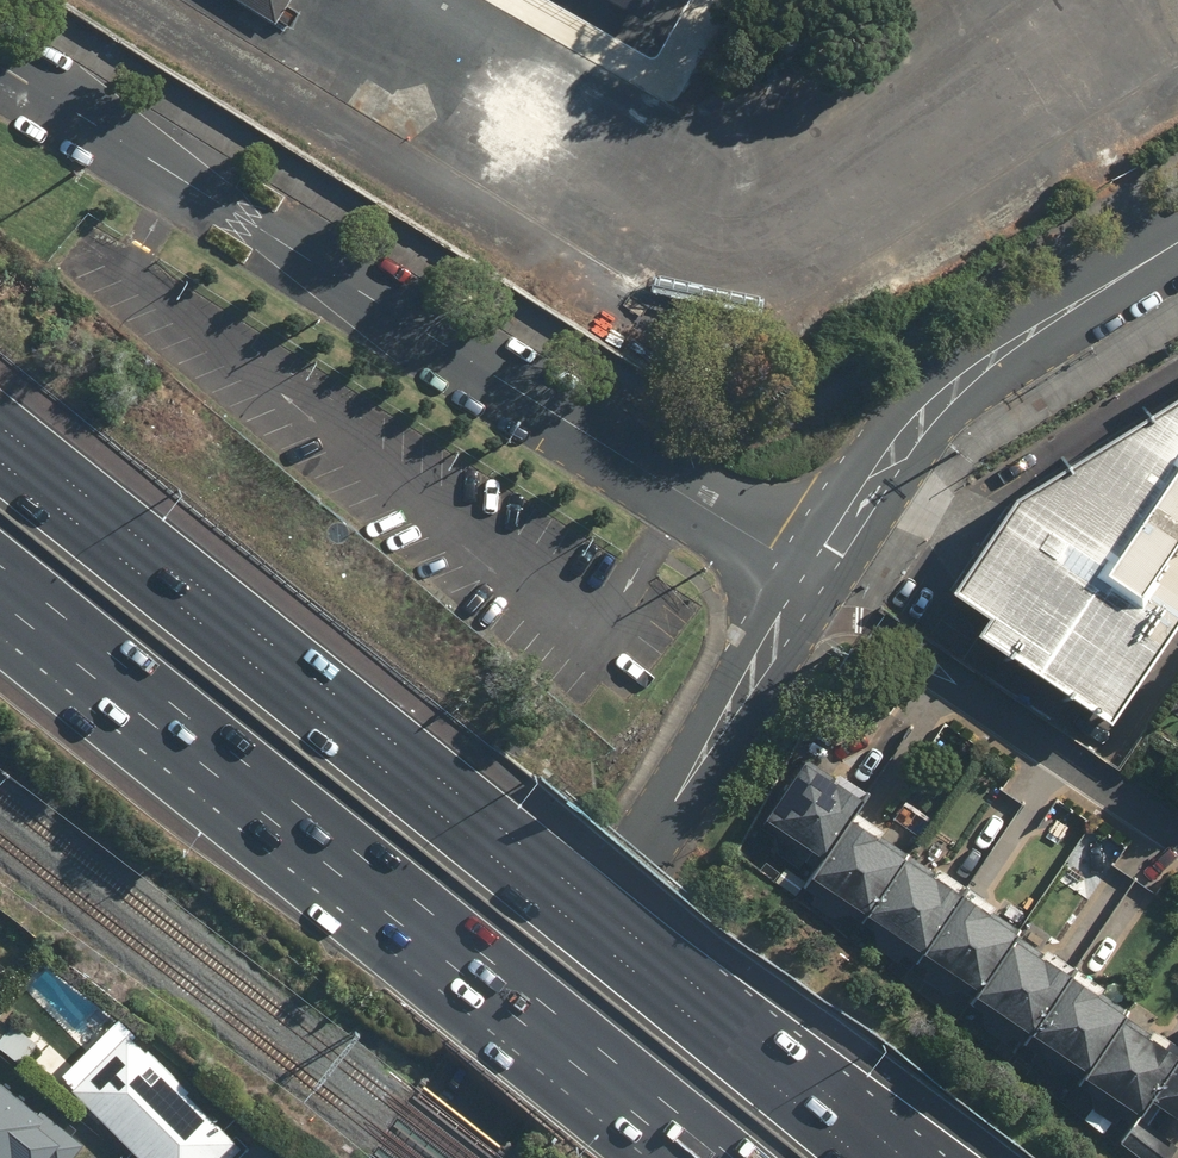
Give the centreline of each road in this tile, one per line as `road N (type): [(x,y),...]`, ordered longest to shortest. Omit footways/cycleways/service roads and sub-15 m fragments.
road 1 (residential): [(813,585),(0,62)]
road 2 (motorway): [(728,1157),(0,566)]
road 3 (motorway): [(0,460),(697,1020)]
road 4 (residential): [(813,585),(436,1157)]
road 5 (residential): [(1177,246),(995,359),(946,399),(813,585)]
road 6 (residential): [(1177,836),(813,585)]
road 7 (motorway): [(697,1020),(923,1157)]
road 8 (motorway): [(697,1020),(860,1157)]

